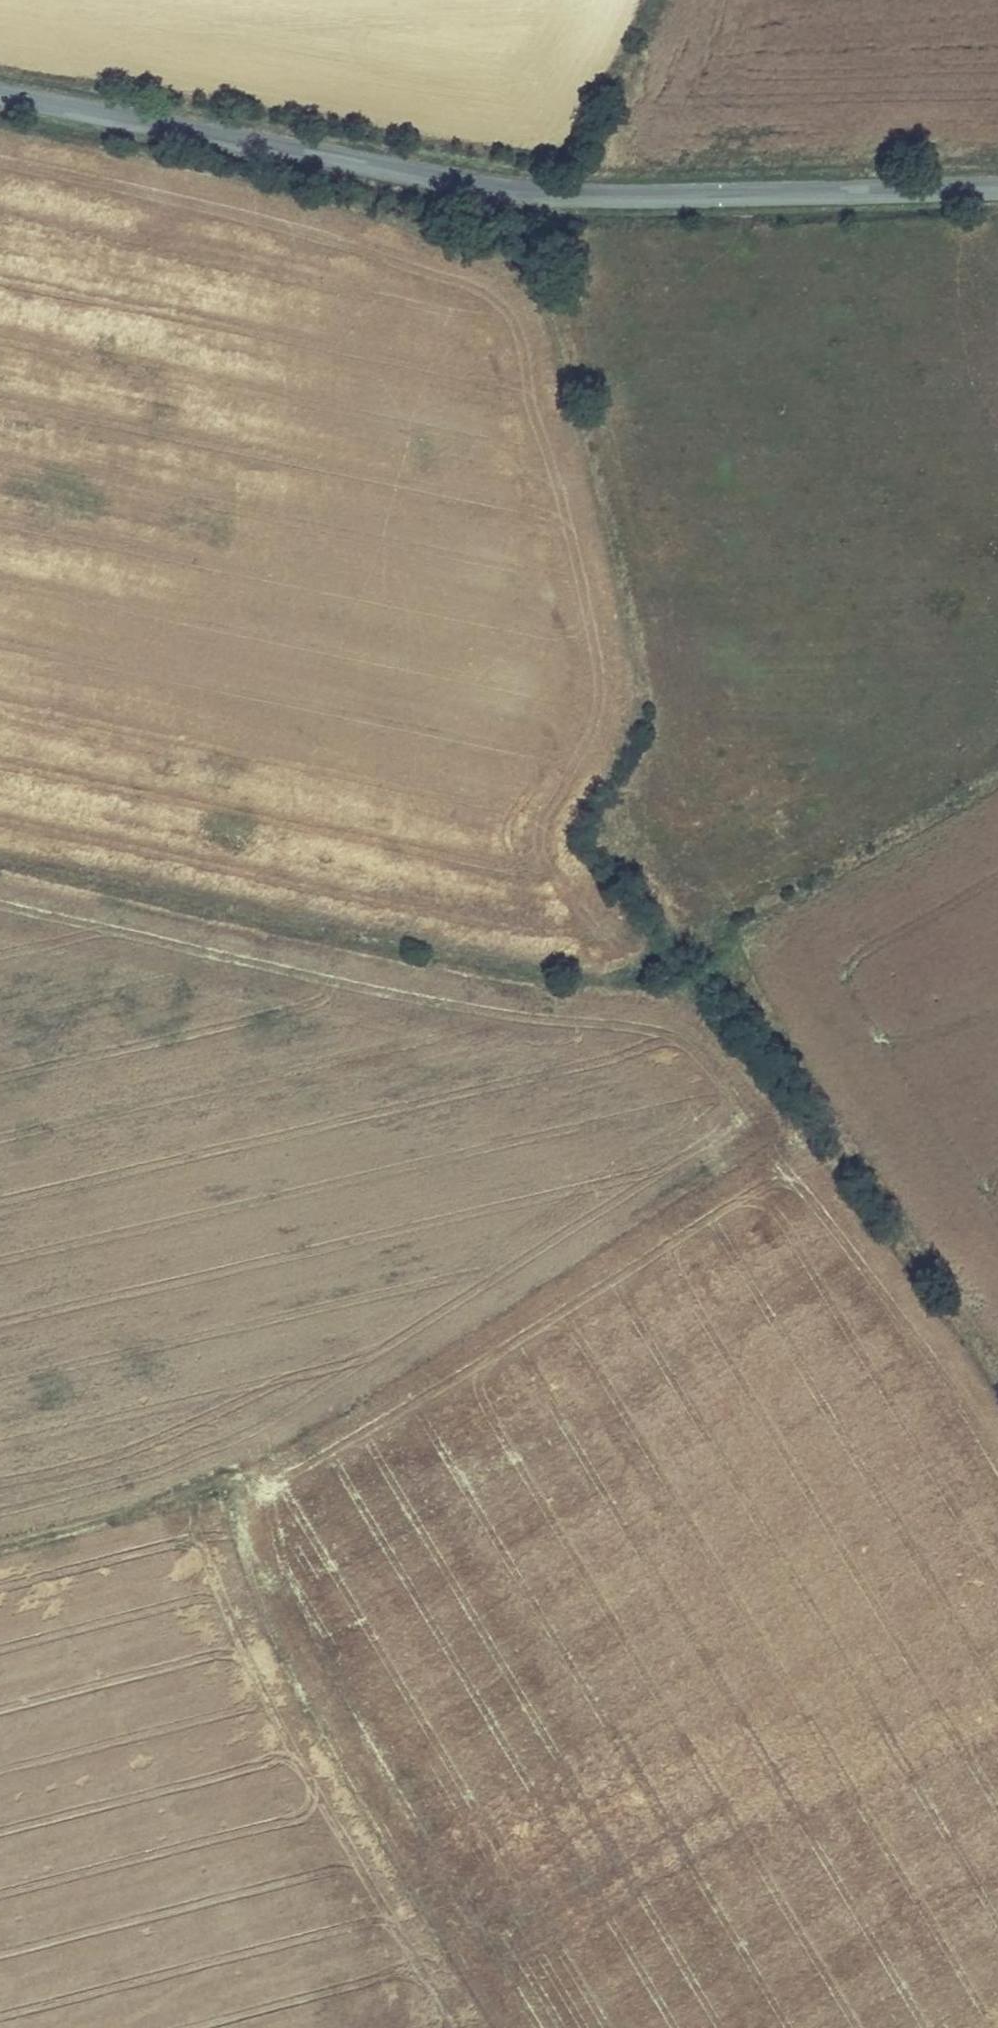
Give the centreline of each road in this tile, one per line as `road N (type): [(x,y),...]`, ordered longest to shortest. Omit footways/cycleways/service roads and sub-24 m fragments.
road 1 (tertiary): [(0,96),(426,180),(560,198),(997,189)]

